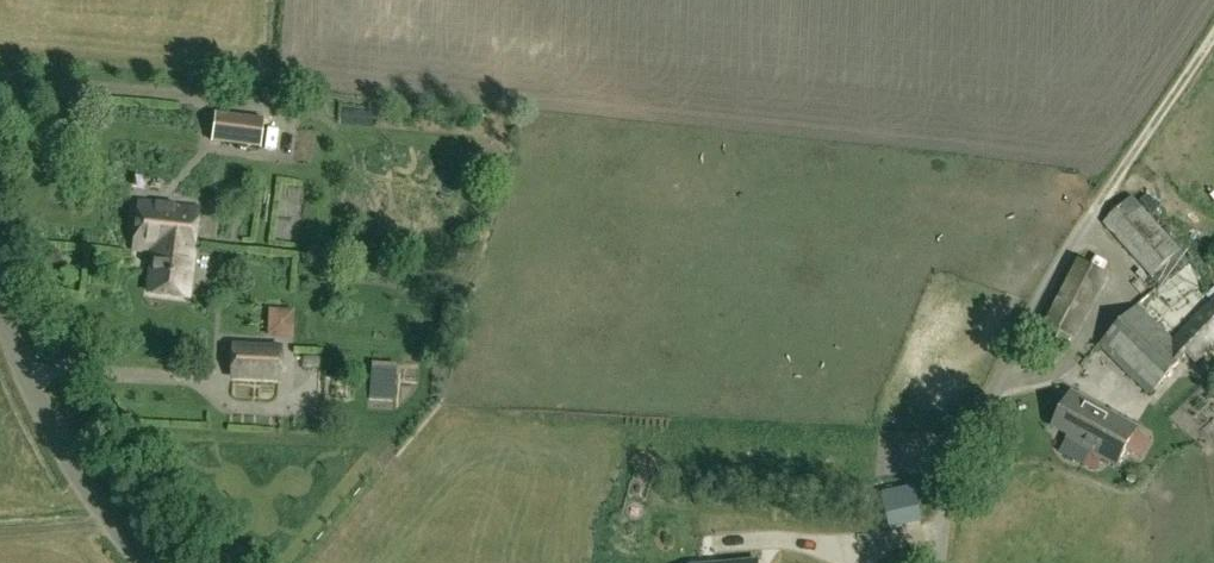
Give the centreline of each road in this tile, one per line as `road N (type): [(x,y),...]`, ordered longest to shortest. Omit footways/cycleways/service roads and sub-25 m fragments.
road 1 (unclassified): [(138,562),(71,472),(0,301)]

